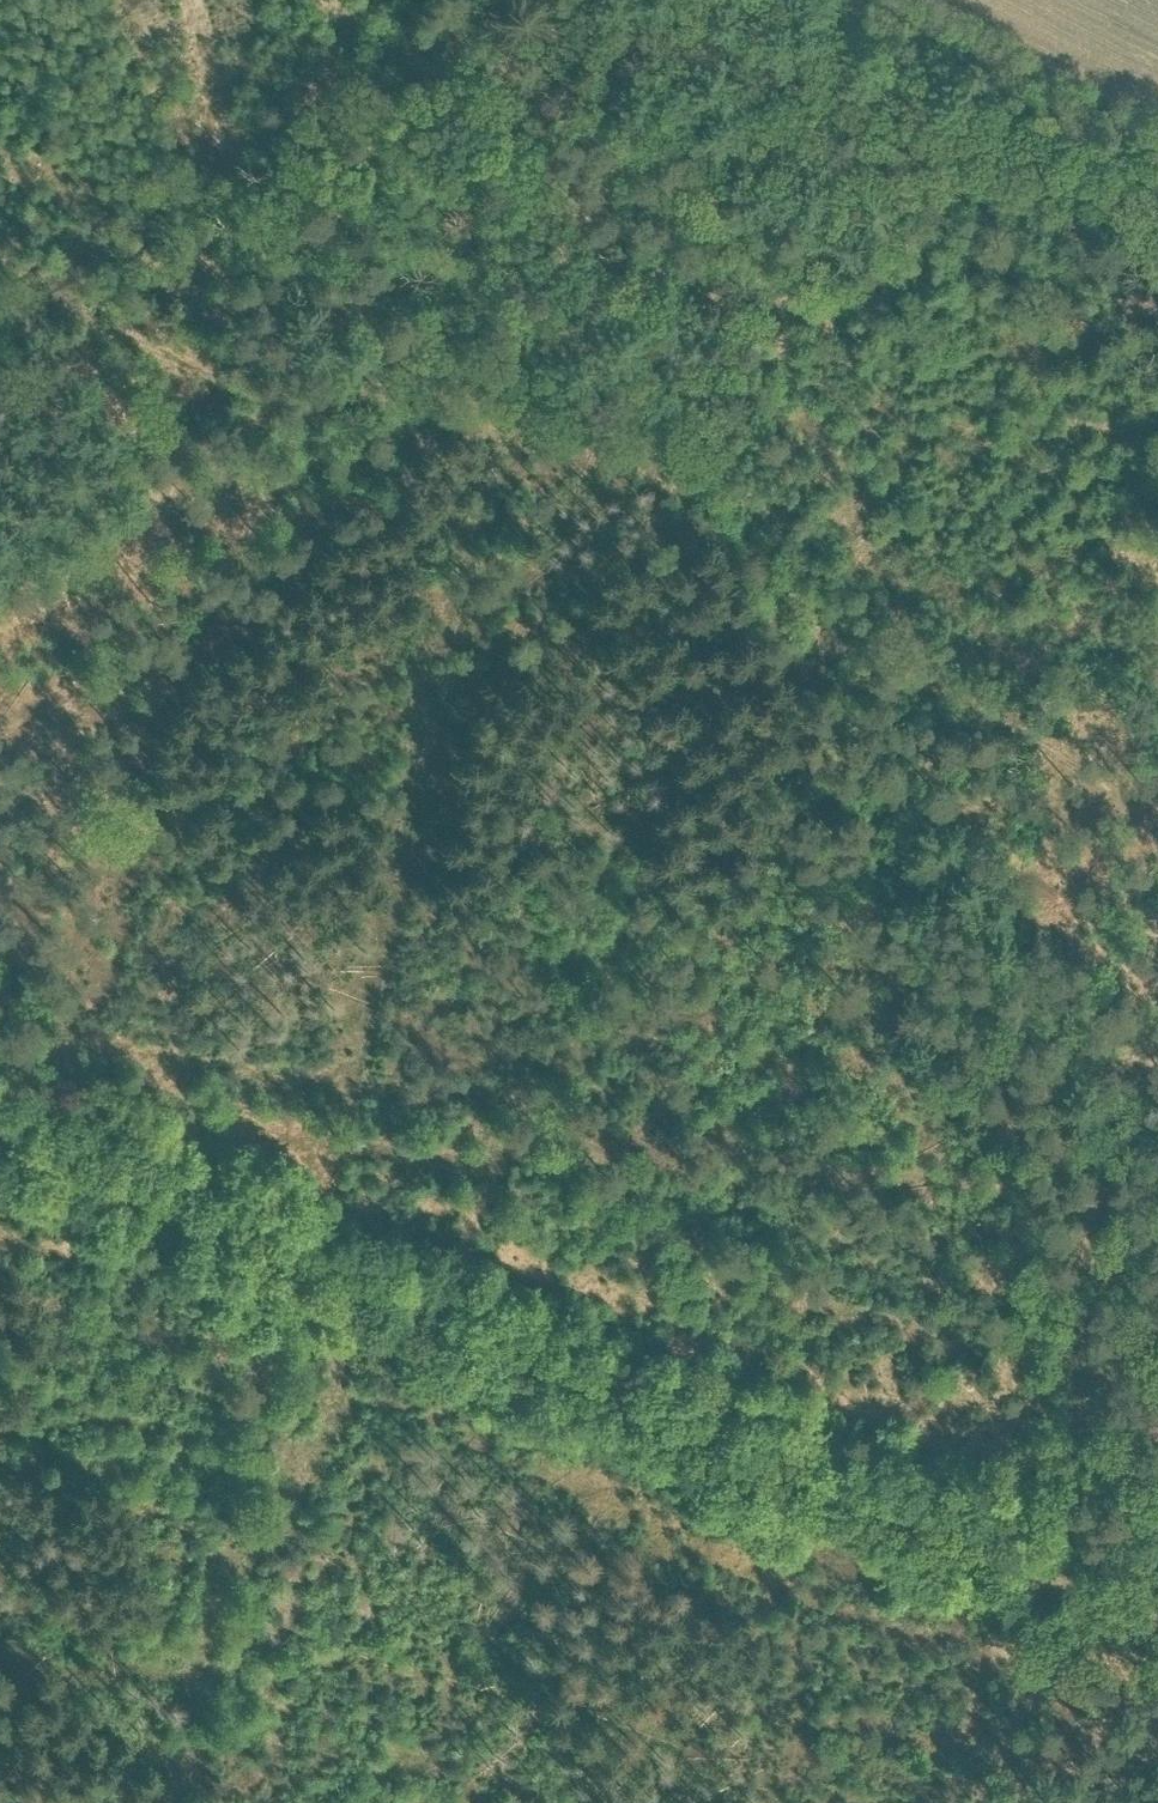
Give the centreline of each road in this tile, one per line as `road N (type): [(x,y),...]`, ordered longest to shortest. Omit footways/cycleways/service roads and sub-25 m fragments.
road 1 (track): [(1157,1624),(307,1269),(0,1132)]
road 2 (track): [(194,191),(488,0)]
road 3 (track): [(870,0),(1157,146)]

